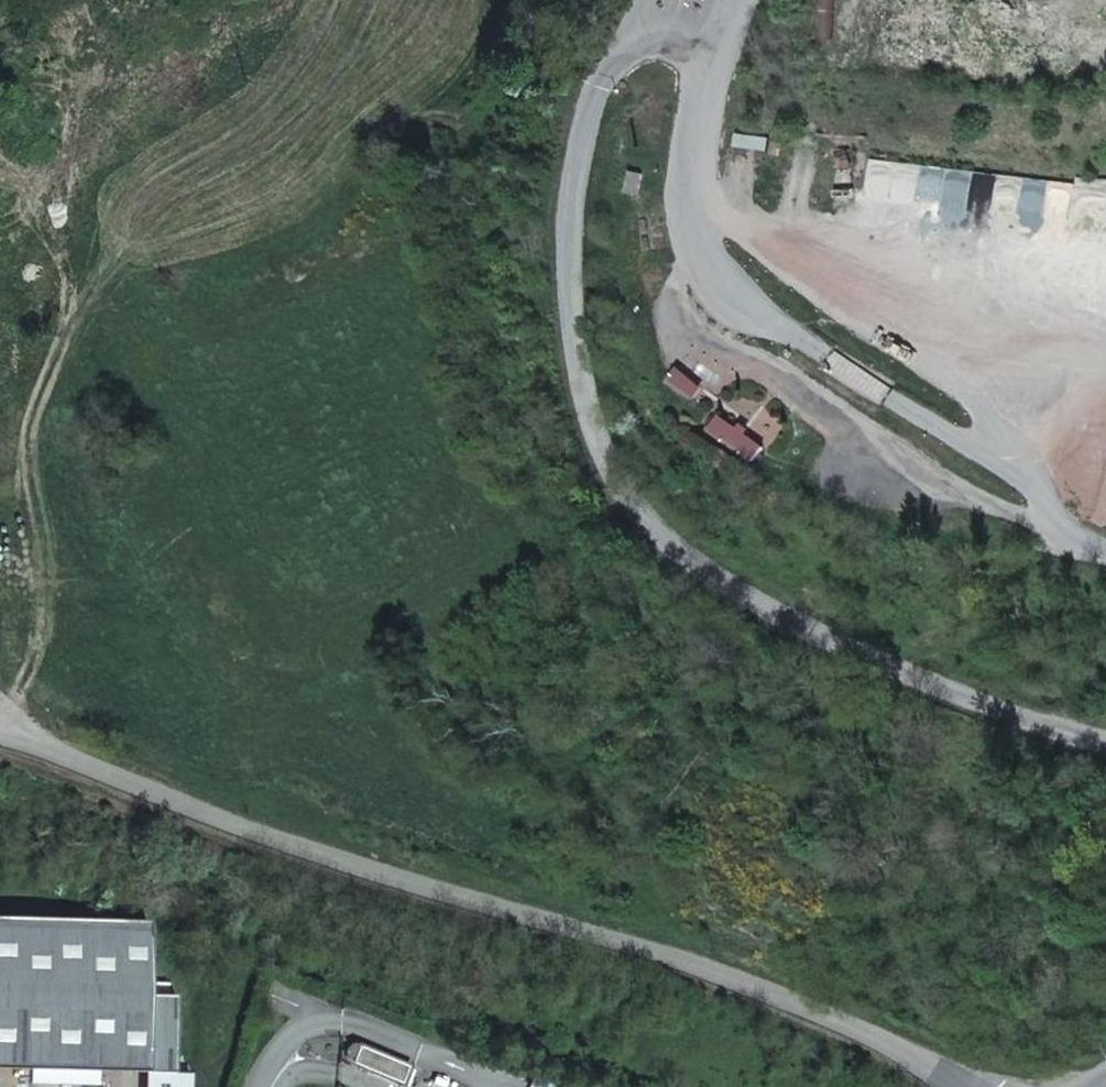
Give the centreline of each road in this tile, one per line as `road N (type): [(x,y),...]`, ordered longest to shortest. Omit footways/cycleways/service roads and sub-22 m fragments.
road 1 (unclassified): [(0,734),(239,823),(866,1026),(962,1086)]
road 2 (track): [(1105,360),(692,201)]
road 3 (track): [(1105,365),(1041,405),(1031,467)]

